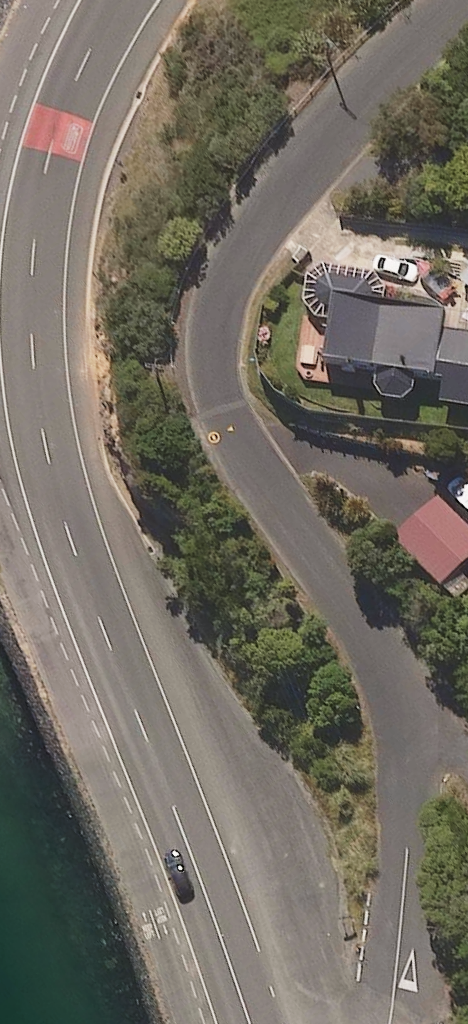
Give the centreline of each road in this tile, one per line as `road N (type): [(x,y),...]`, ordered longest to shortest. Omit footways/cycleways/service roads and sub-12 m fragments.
road 1 (secondary): [(117,0),(80,67),(47,159),(32,336),(43,423),(68,536),(176,806),(248,1023)]
road 2 (residential): [(467,1),(374,86),(262,230),(220,303),(213,334),(212,361),(227,410),(256,472),(349,606),(391,683)]
road 3 (residential): [(391,683),(409,760),(409,851),(388,1023)]

